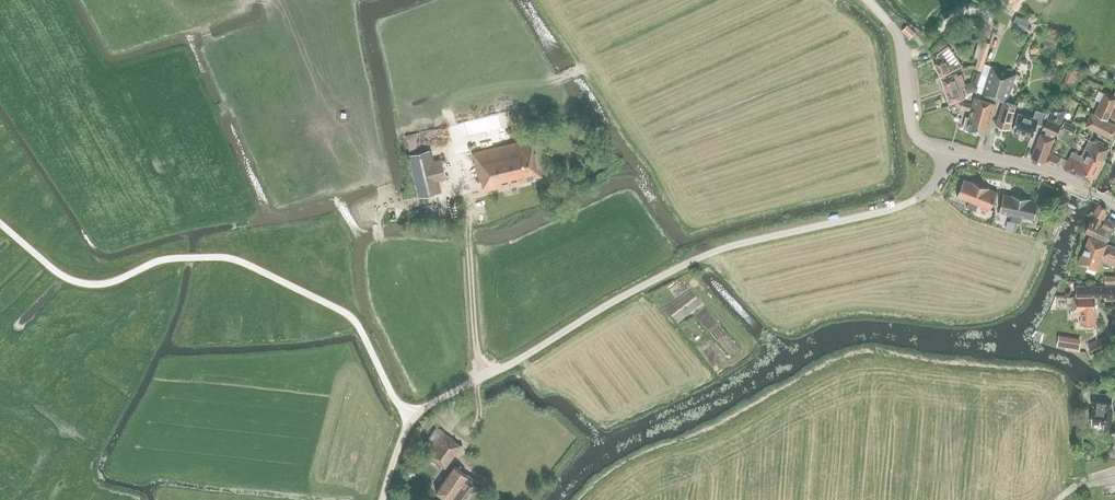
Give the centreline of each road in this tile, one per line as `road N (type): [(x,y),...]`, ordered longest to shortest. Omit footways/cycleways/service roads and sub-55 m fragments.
road 1 (unclassified): [(946,151),(932,187),(916,199),(718,250),(442,397),(403,434),(383,499)]
road 2 (unclassified): [(946,151),(914,136),(901,48),(868,0)]
road 3 (unclassified): [(1114,206),(1038,167),(946,151)]

